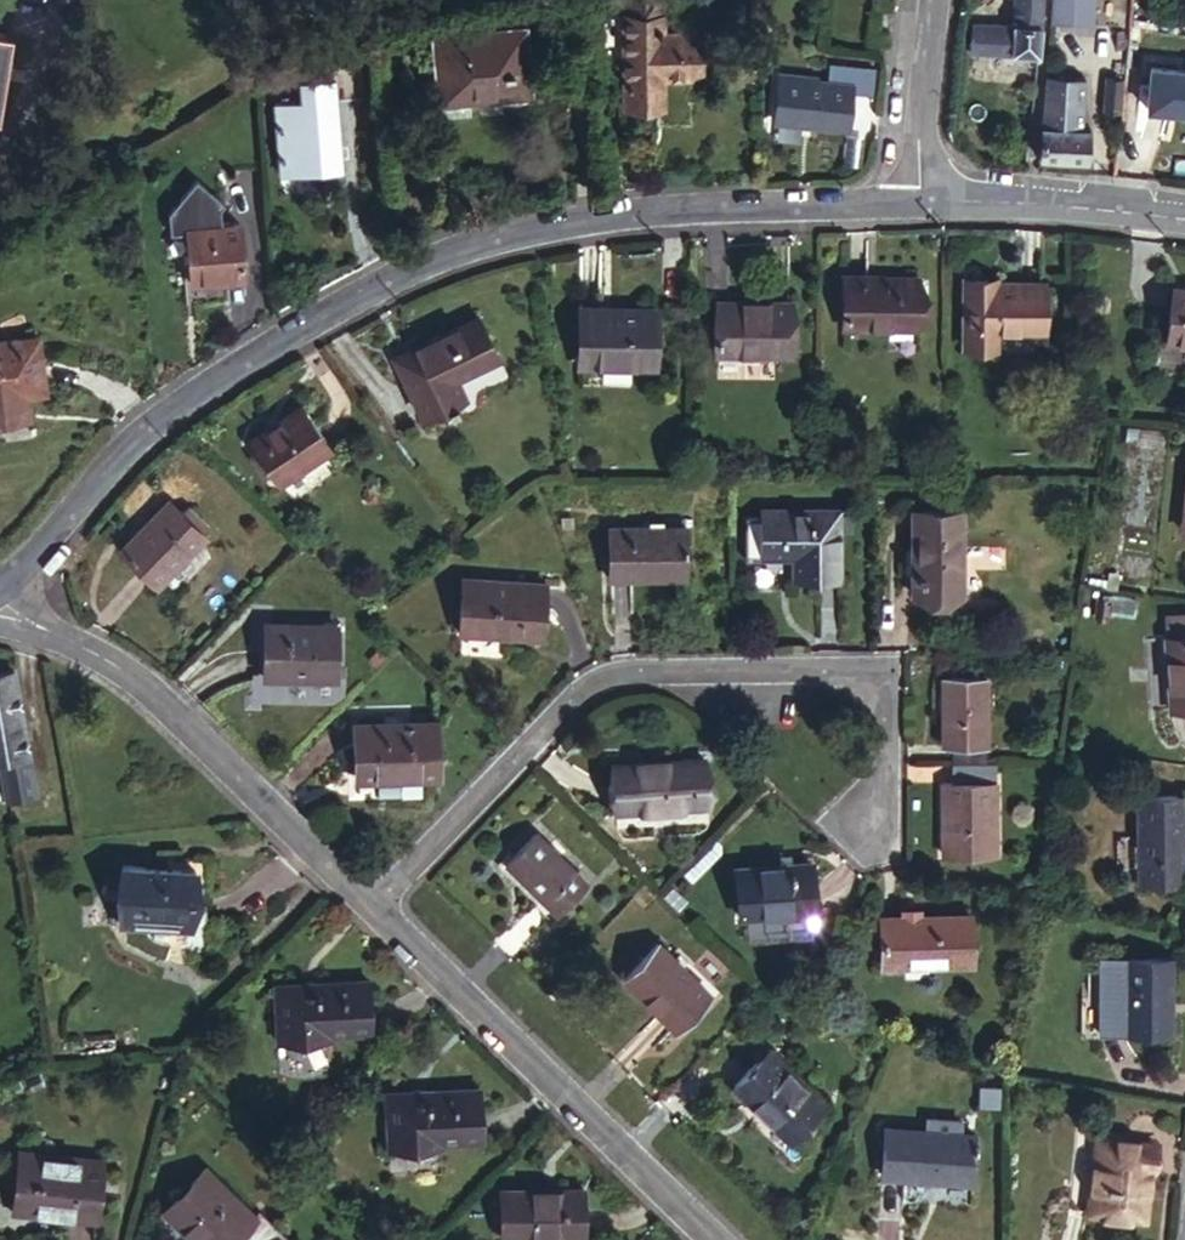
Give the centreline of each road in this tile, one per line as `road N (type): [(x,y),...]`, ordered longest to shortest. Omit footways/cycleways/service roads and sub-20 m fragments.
road 1 (residential): [(0,582),(130,440),(189,394),(415,260),(612,210),(913,200)]
road 2 (residential): [(374,911),(585,688),(639,672),(886,677),(886,805)]
road 3 (residential): [(0,603),(134,676),(374,911)]
road 4 (residential): [(374,911),(718,1239)]
road 5 (unclassified): [(913,200),(1184,217)]
road 6 (residential): [(913,200),(931,0)]

